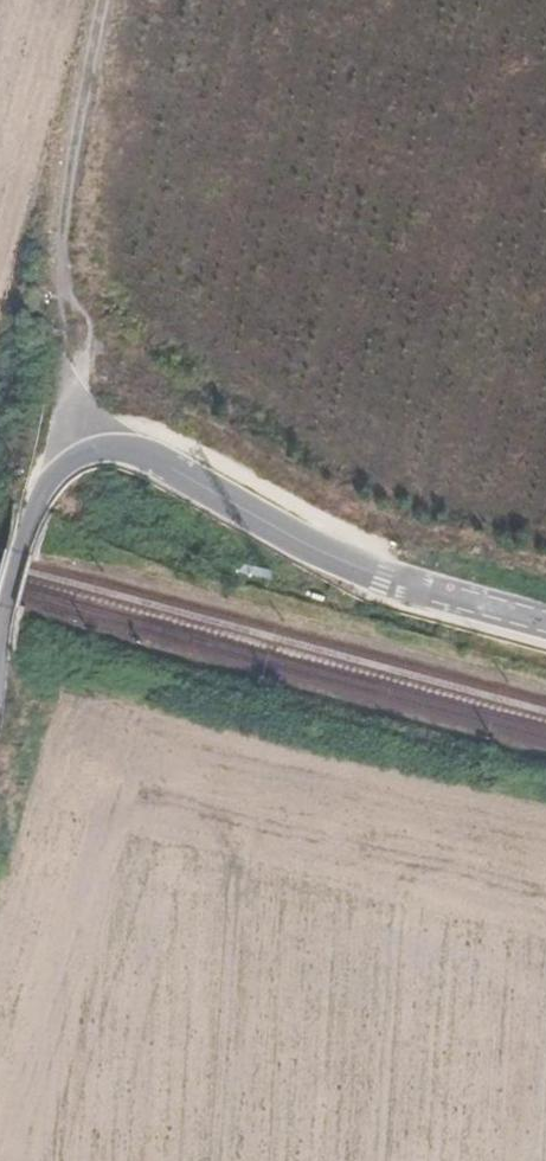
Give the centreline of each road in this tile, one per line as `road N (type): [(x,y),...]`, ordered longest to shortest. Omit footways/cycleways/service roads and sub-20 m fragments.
road 1 (residential): [(545,625),(384,581),(123,451),(83,445)]
road 2 (track): [(83,445),(62,399),(58,248),(111,0)]
road 3 (residential): [(0,671),(53,466),(83,445)]

